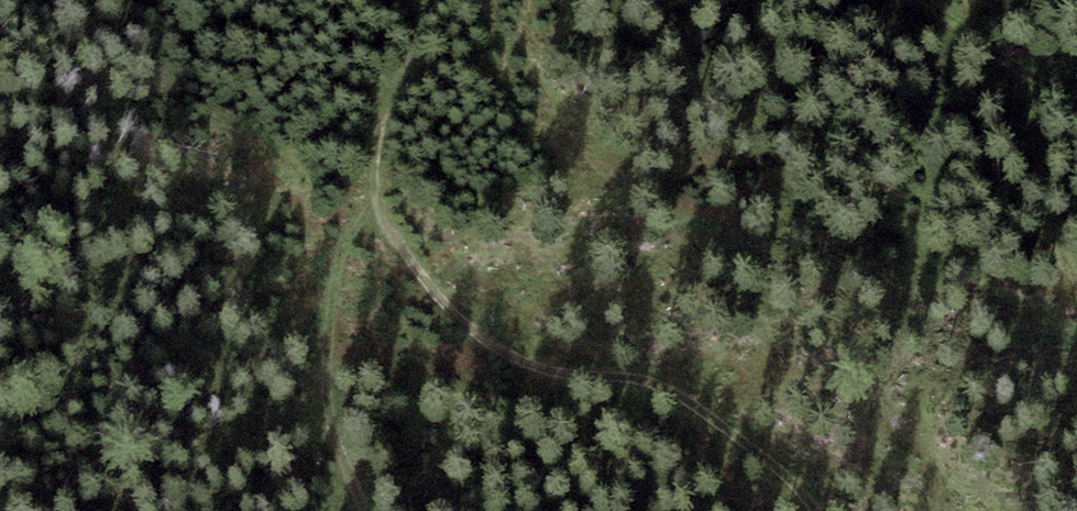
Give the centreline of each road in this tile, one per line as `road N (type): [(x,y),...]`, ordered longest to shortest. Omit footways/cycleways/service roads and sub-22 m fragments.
road 1 (track): [(436,0),(383,112),(375,189),(390,237),(464,334),(572,380),(688,414),(810,510)]
road 2 (track): [(375,189),(340,262),(328,409),(362,510)]
road 3 (track): [(926,0),(1076,104)]

